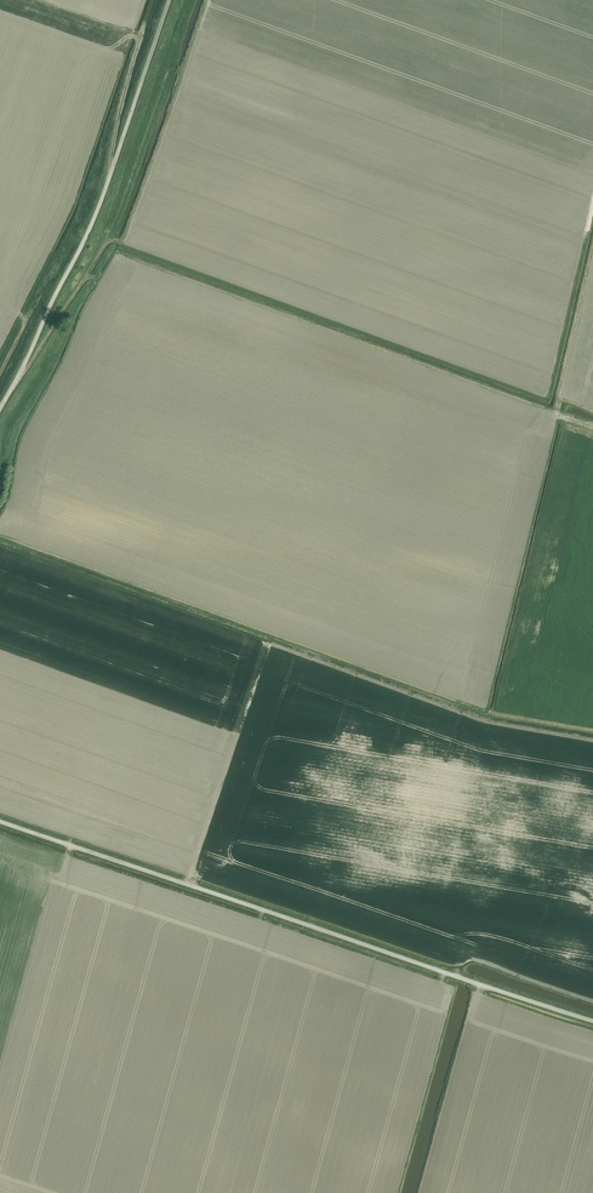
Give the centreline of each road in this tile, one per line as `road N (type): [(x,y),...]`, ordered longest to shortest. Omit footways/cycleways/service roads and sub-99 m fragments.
road 1 (unclassified): [(592,1018),(0,820)]
road 2 (unclassified): [(0,410),(90,227),(167,0)]

